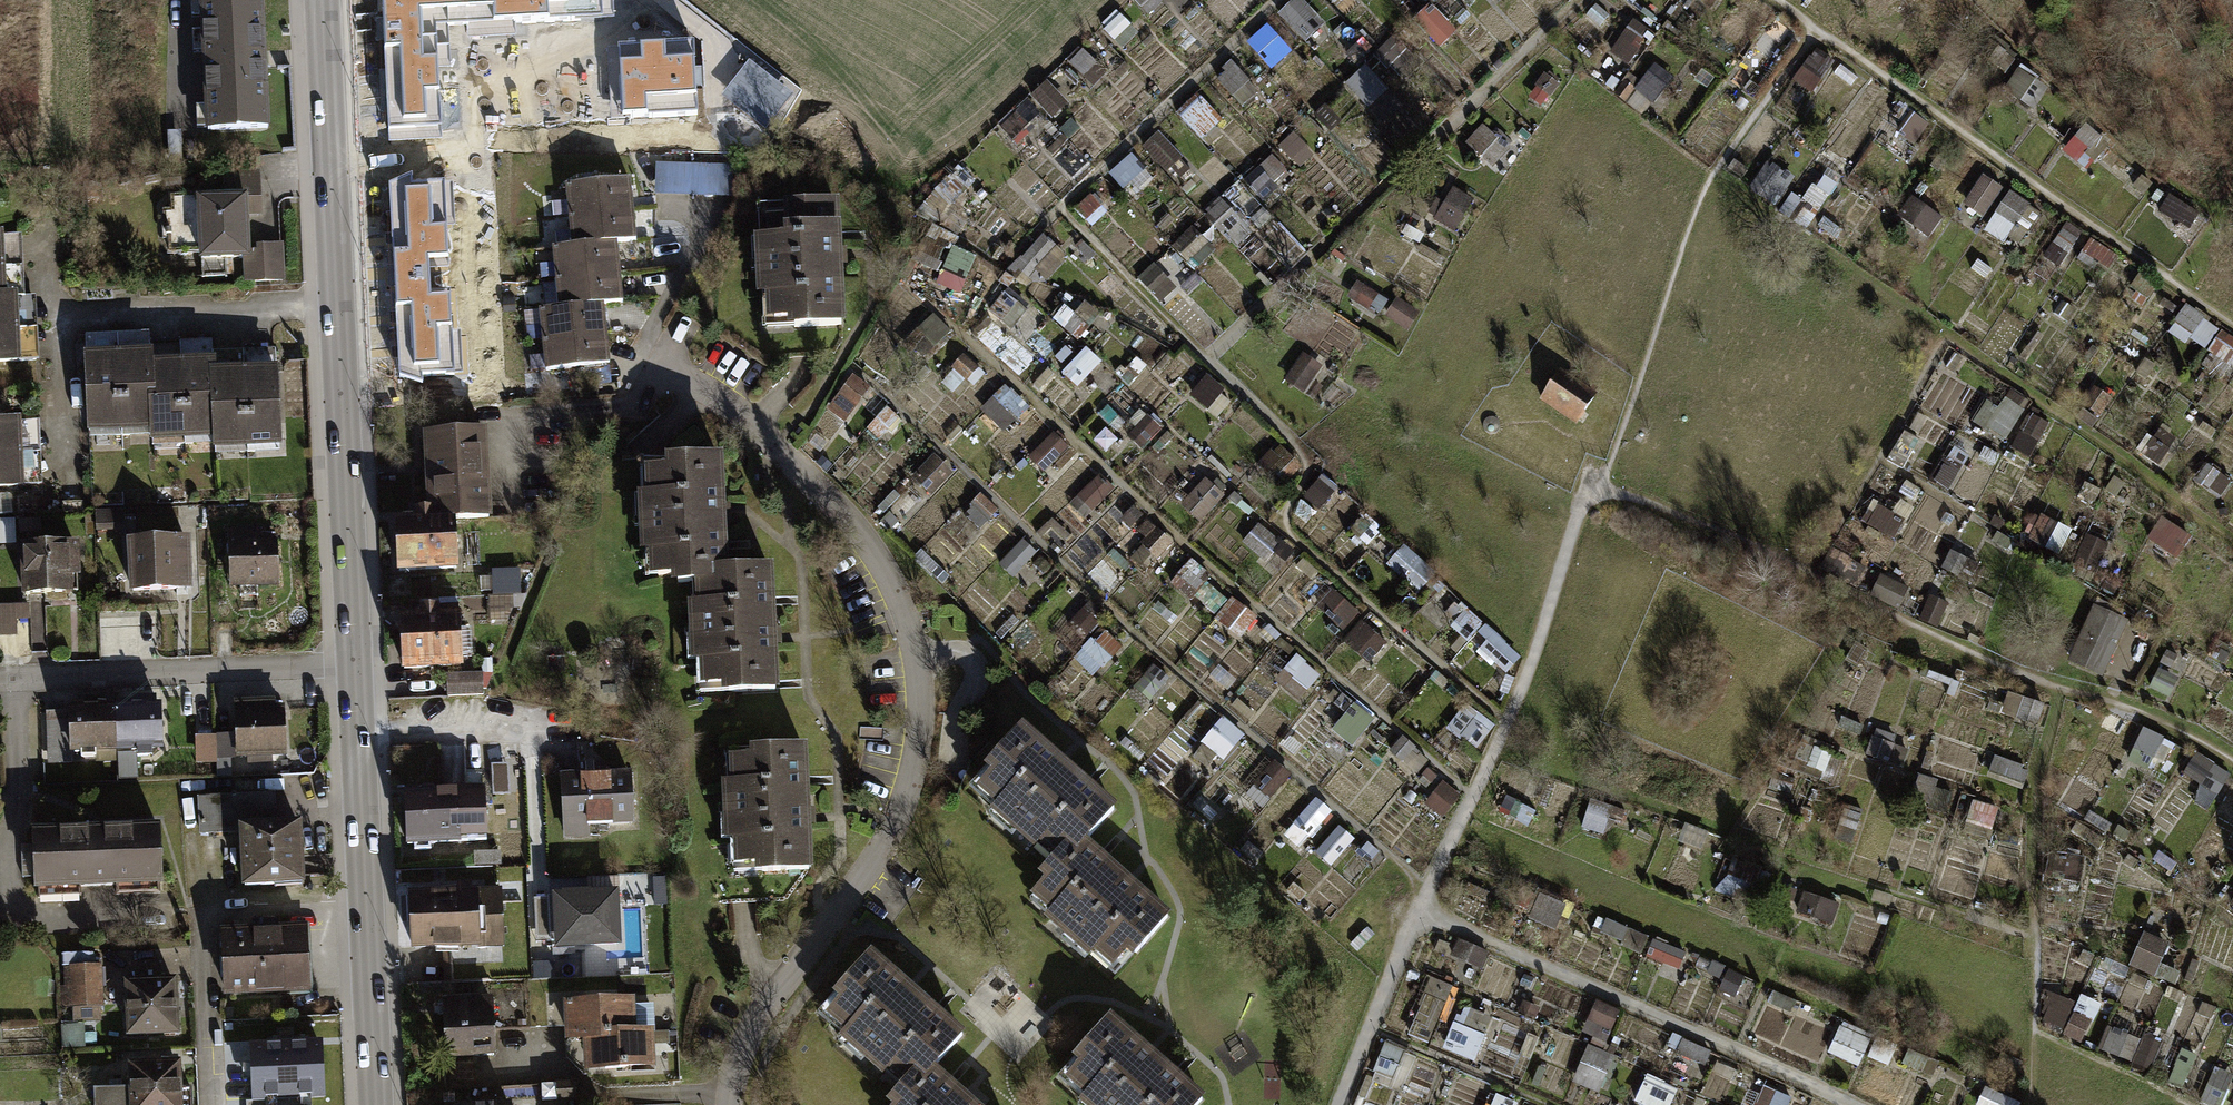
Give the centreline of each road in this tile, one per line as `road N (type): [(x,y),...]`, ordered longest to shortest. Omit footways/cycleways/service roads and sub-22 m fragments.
road 1 (residential): [(733,1104),(747,1044),(763,1016),(888,848),(916,750),(921,685),(903,612),(871,546),(789,468),(641,352)]
road 2 (secondary): [(323,0),(354,667)]
road 3 (secondary): [(354,667),(375,1104)]
road 4 (residential): [(354,667),(0,679)]

